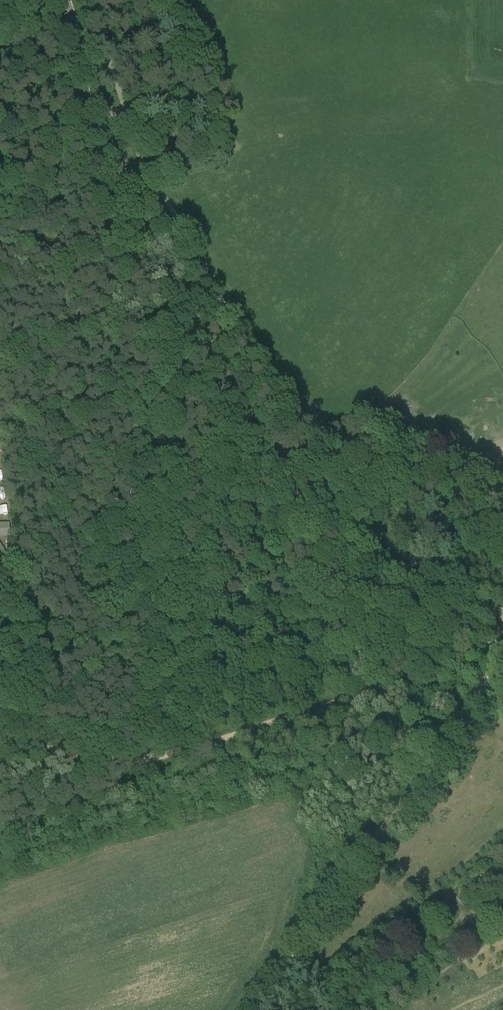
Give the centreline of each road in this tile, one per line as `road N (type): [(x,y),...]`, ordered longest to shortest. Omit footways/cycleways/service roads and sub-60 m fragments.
road 1 (tertiary): [(502,612),(395,566),(246,411),(107,128),(65,0)]
road 2 (track): [(252,1009),(474,702),(500,661),(502,637)]
road 3 (track): [(502,637),(412,678),(170,752)]
road 4 (track): [(170,752),(91,757),(59,750),(0,704)]

